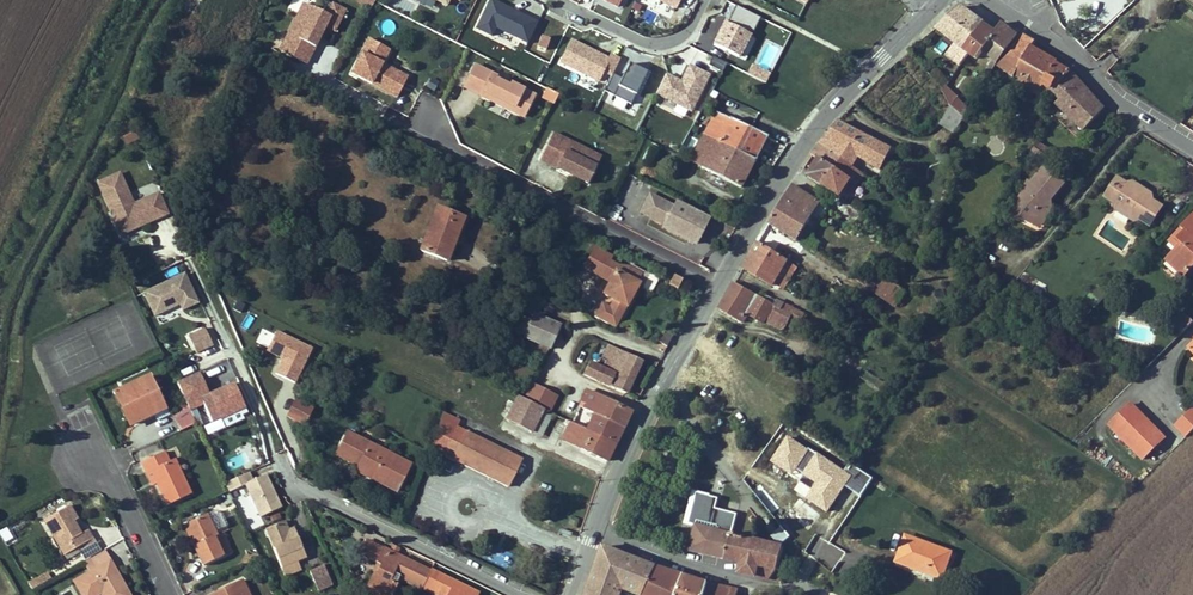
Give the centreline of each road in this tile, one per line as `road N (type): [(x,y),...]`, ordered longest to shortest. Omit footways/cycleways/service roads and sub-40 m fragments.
road 1 (tertiary): [(596,527),(739,244),(820,120),(936,7)]
road 2 (residential): [(180,228),(291,480),(522,594)]
road 3 (residential): [(995,7),(1081,65),(1123,107),(1192,149)]
road 4 (residential): [(705,0),(693,24),(651,45),(556,0)]
road 5 (residential): [(761,585),(596,527)]
road 6 (residential): [(85,460),(121,493),(166,594)]

